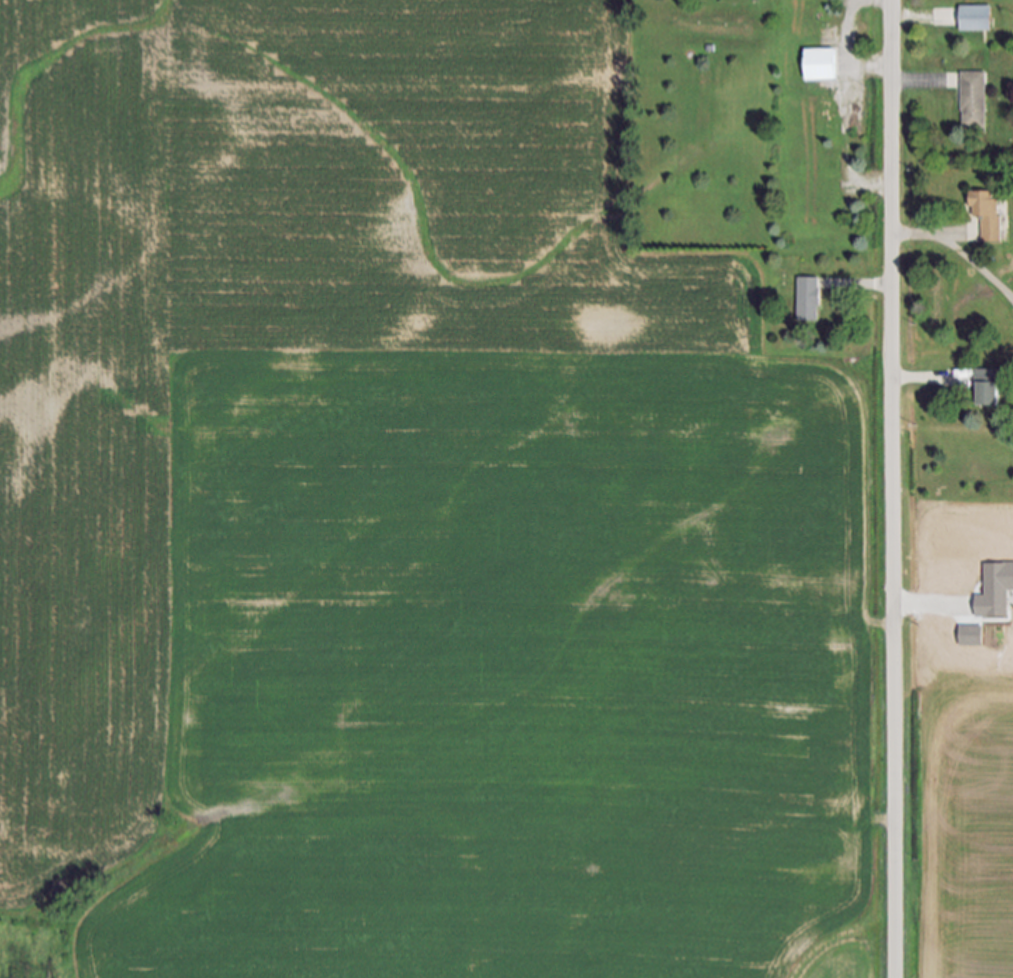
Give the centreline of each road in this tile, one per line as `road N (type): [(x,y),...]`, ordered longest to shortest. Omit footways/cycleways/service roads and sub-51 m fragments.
road 1 (residential): [(898,977),(893,0)]

